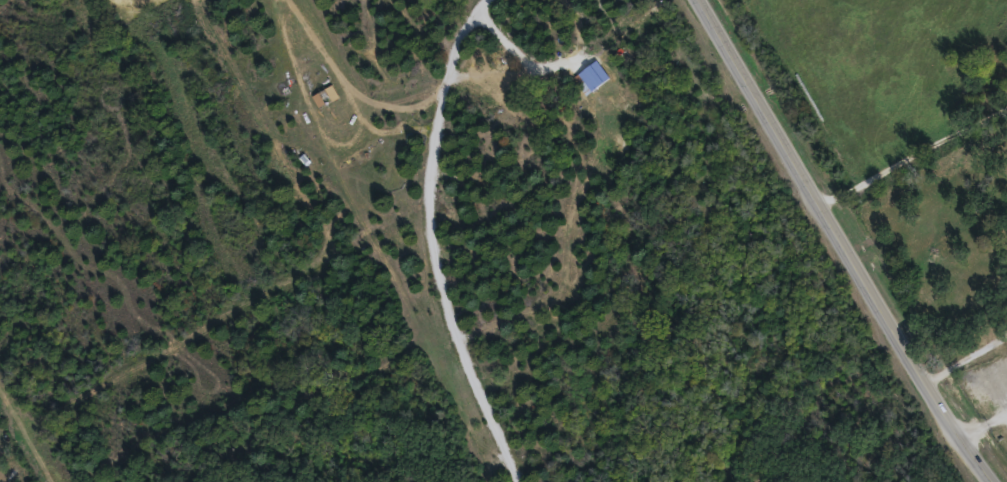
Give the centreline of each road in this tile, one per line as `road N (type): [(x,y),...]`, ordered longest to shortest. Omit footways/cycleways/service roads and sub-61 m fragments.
road 1 (tertiary): [(993,481),(945,417),(699,0)]

